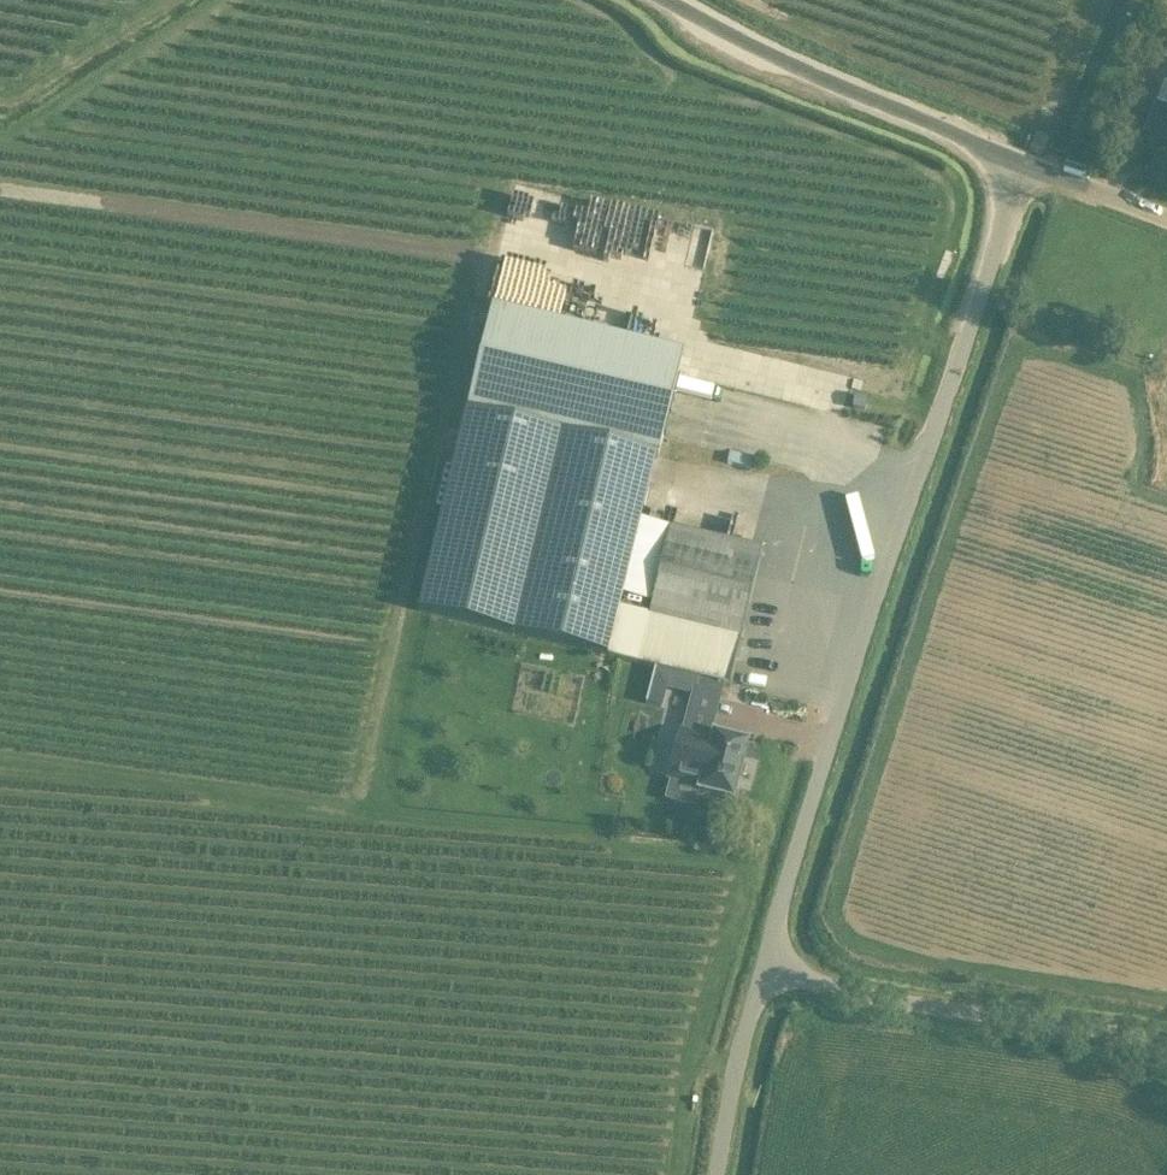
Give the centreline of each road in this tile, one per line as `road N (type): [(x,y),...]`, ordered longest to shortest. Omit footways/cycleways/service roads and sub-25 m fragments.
road 1 (unclassified): [(763,969),(1020,163)]
road 2 (unclassified): [(1166,1048),(1125,1035),(893,1002),(763,969)]
road 3 (unclassified): [(1020,163),(827,82),(665,0)]
road 4 (unclassified): [(720,1174),(763,969)]
road 5 (unclassified): [(1166,221),(1020,163)]

